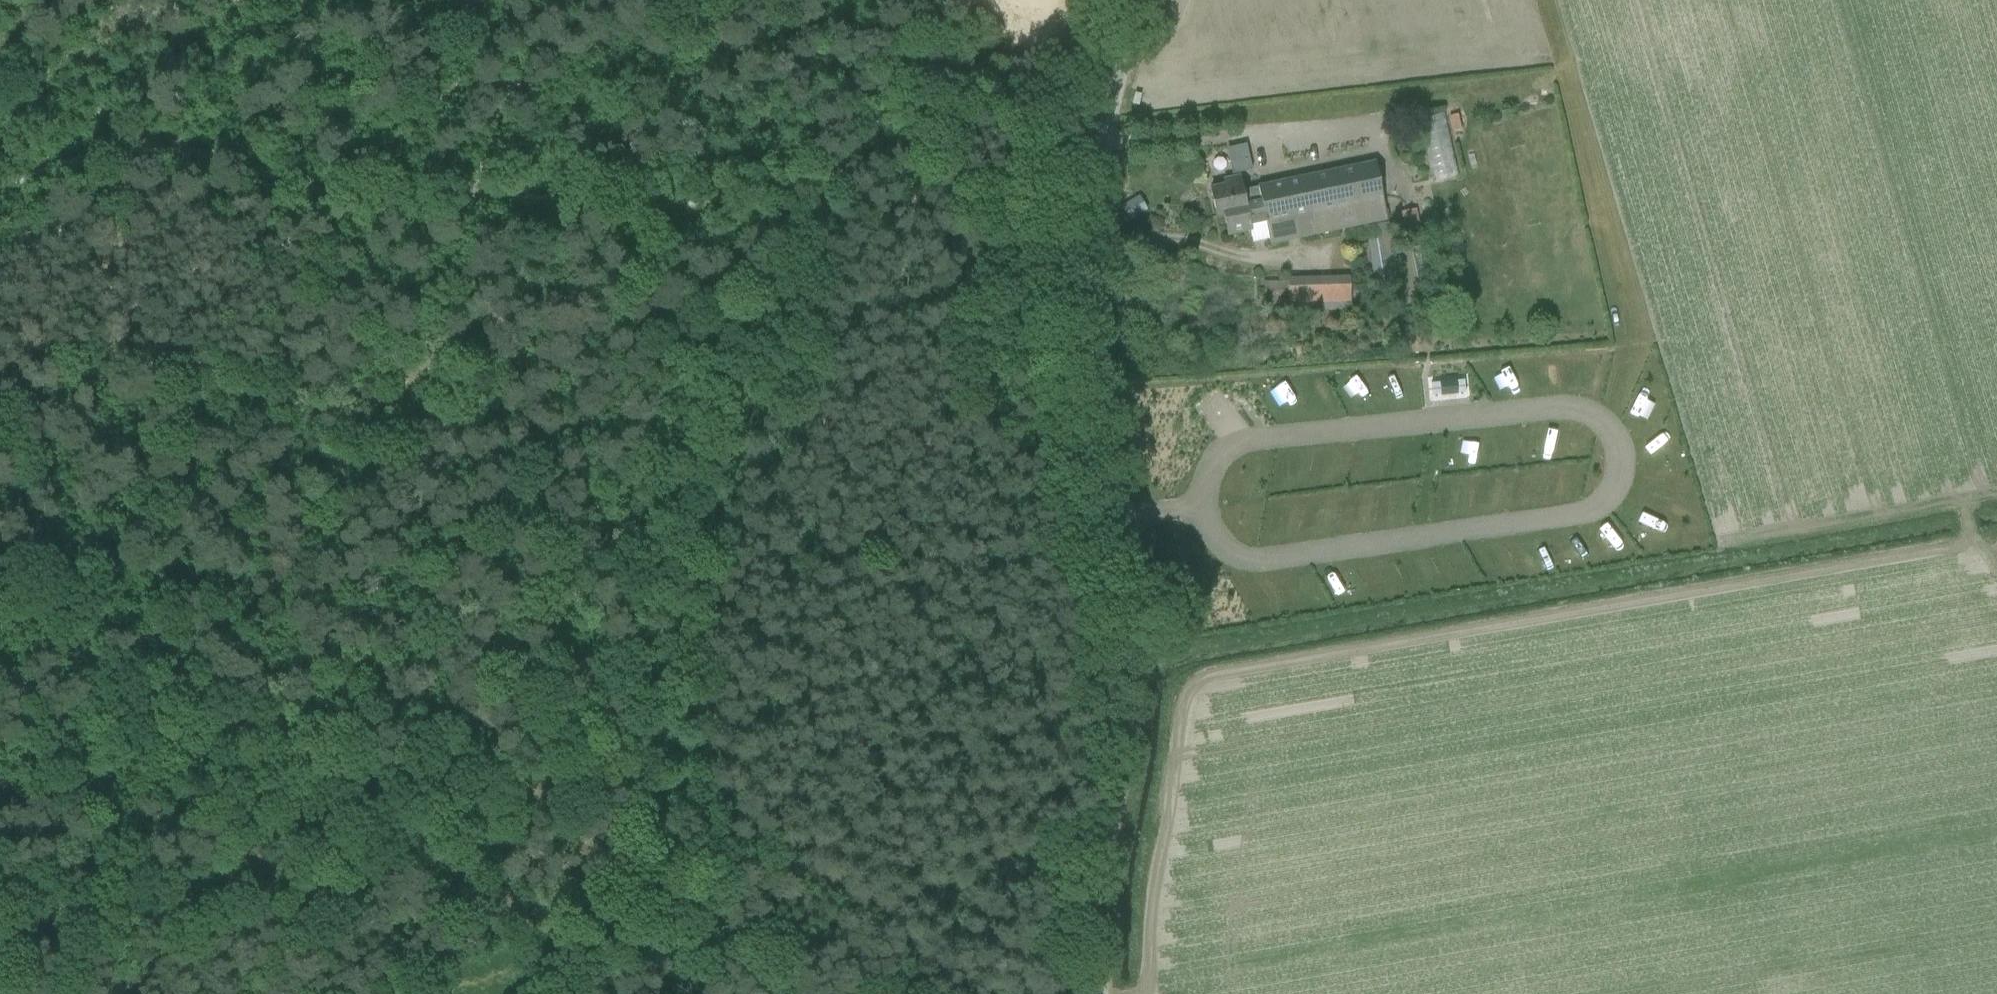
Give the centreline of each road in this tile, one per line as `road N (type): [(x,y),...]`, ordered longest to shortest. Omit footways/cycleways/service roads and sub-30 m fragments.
road 1 (unclassified): [(1102,993),(1103,904),(1131,646),(1076,348),(1078,237),(1101,108),(1136,0)]
road 2 (track): [(484,192),(727,198),(813,178),(957,107),(991,106),(1097,130)]
road 3 (track): [(0,184),(58,159),(135,143),(205,151),(315,184),(484,192)]
road 4 (track): [(529,993),(598,849),(595,773)]

